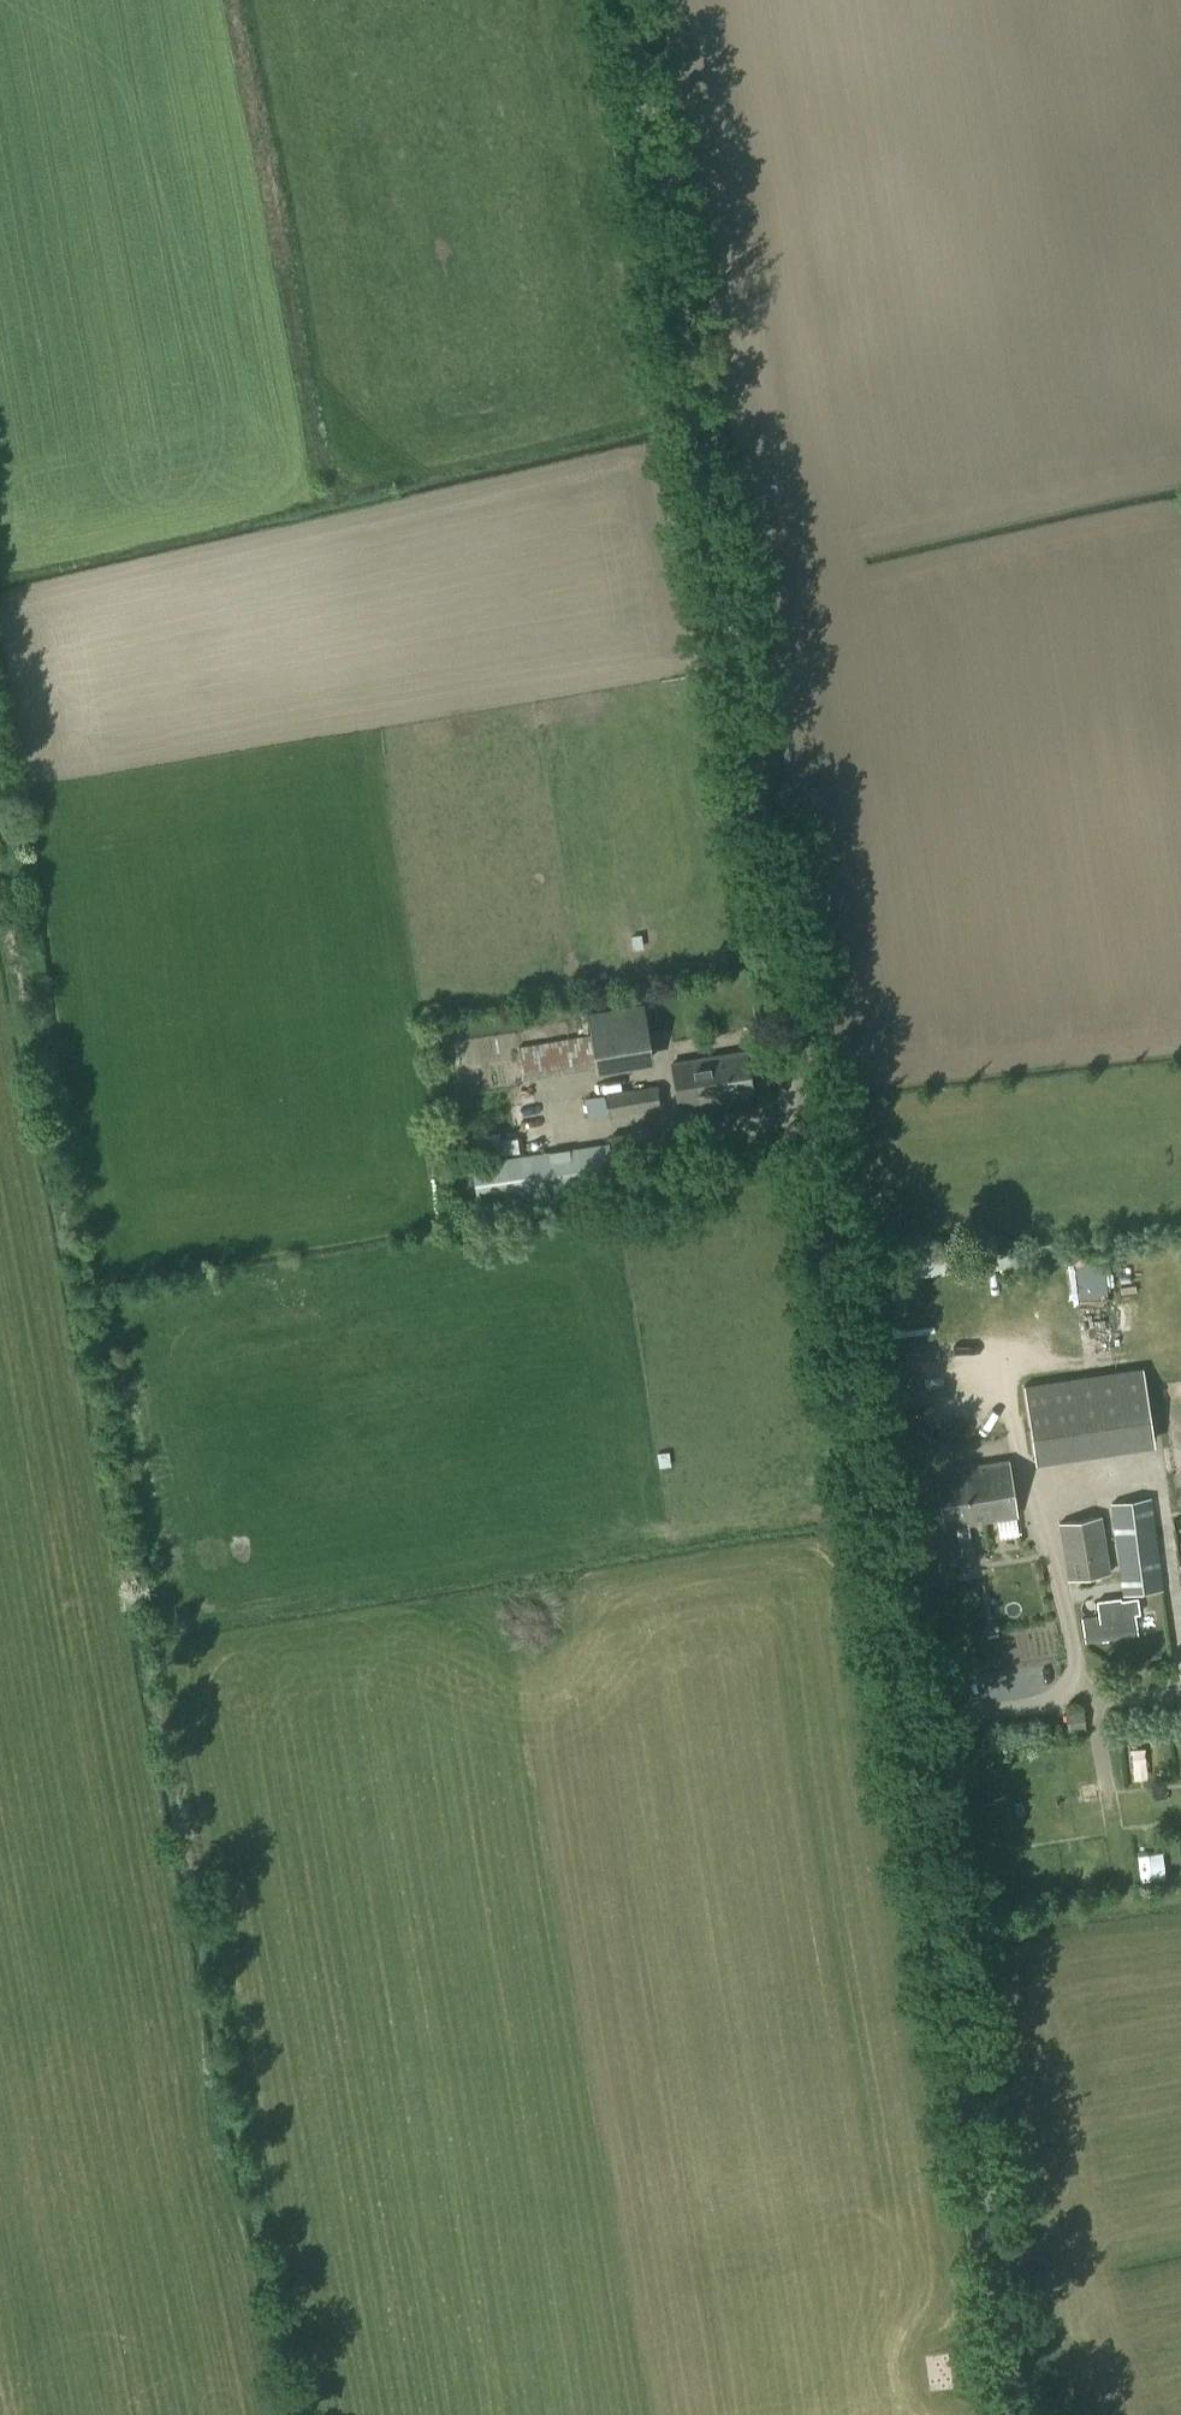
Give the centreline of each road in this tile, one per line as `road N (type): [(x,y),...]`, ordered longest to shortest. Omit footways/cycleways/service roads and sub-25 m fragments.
road 1 (unclassified): [(1019,2414),(863,1349),(630,0)]

